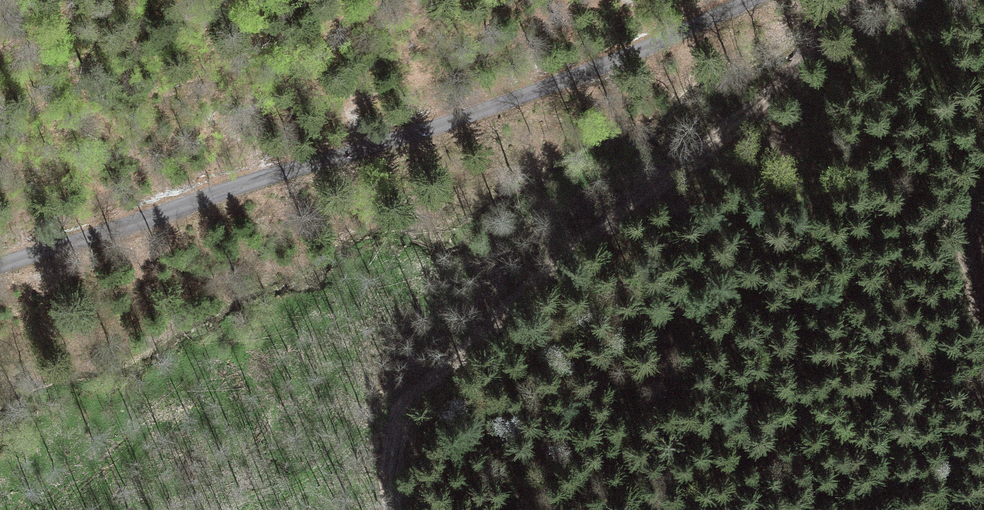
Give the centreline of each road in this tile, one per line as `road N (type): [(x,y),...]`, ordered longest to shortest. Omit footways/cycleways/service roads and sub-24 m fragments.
road 1 (unclassified): [(0,270),(513,88),(727,0)]
road 2 (track): [(392,509),(393,441),(422,393),(590,238),(751,110),(864,0)]
road 3 (track): [(983,196),(972,252),(983,324)]

